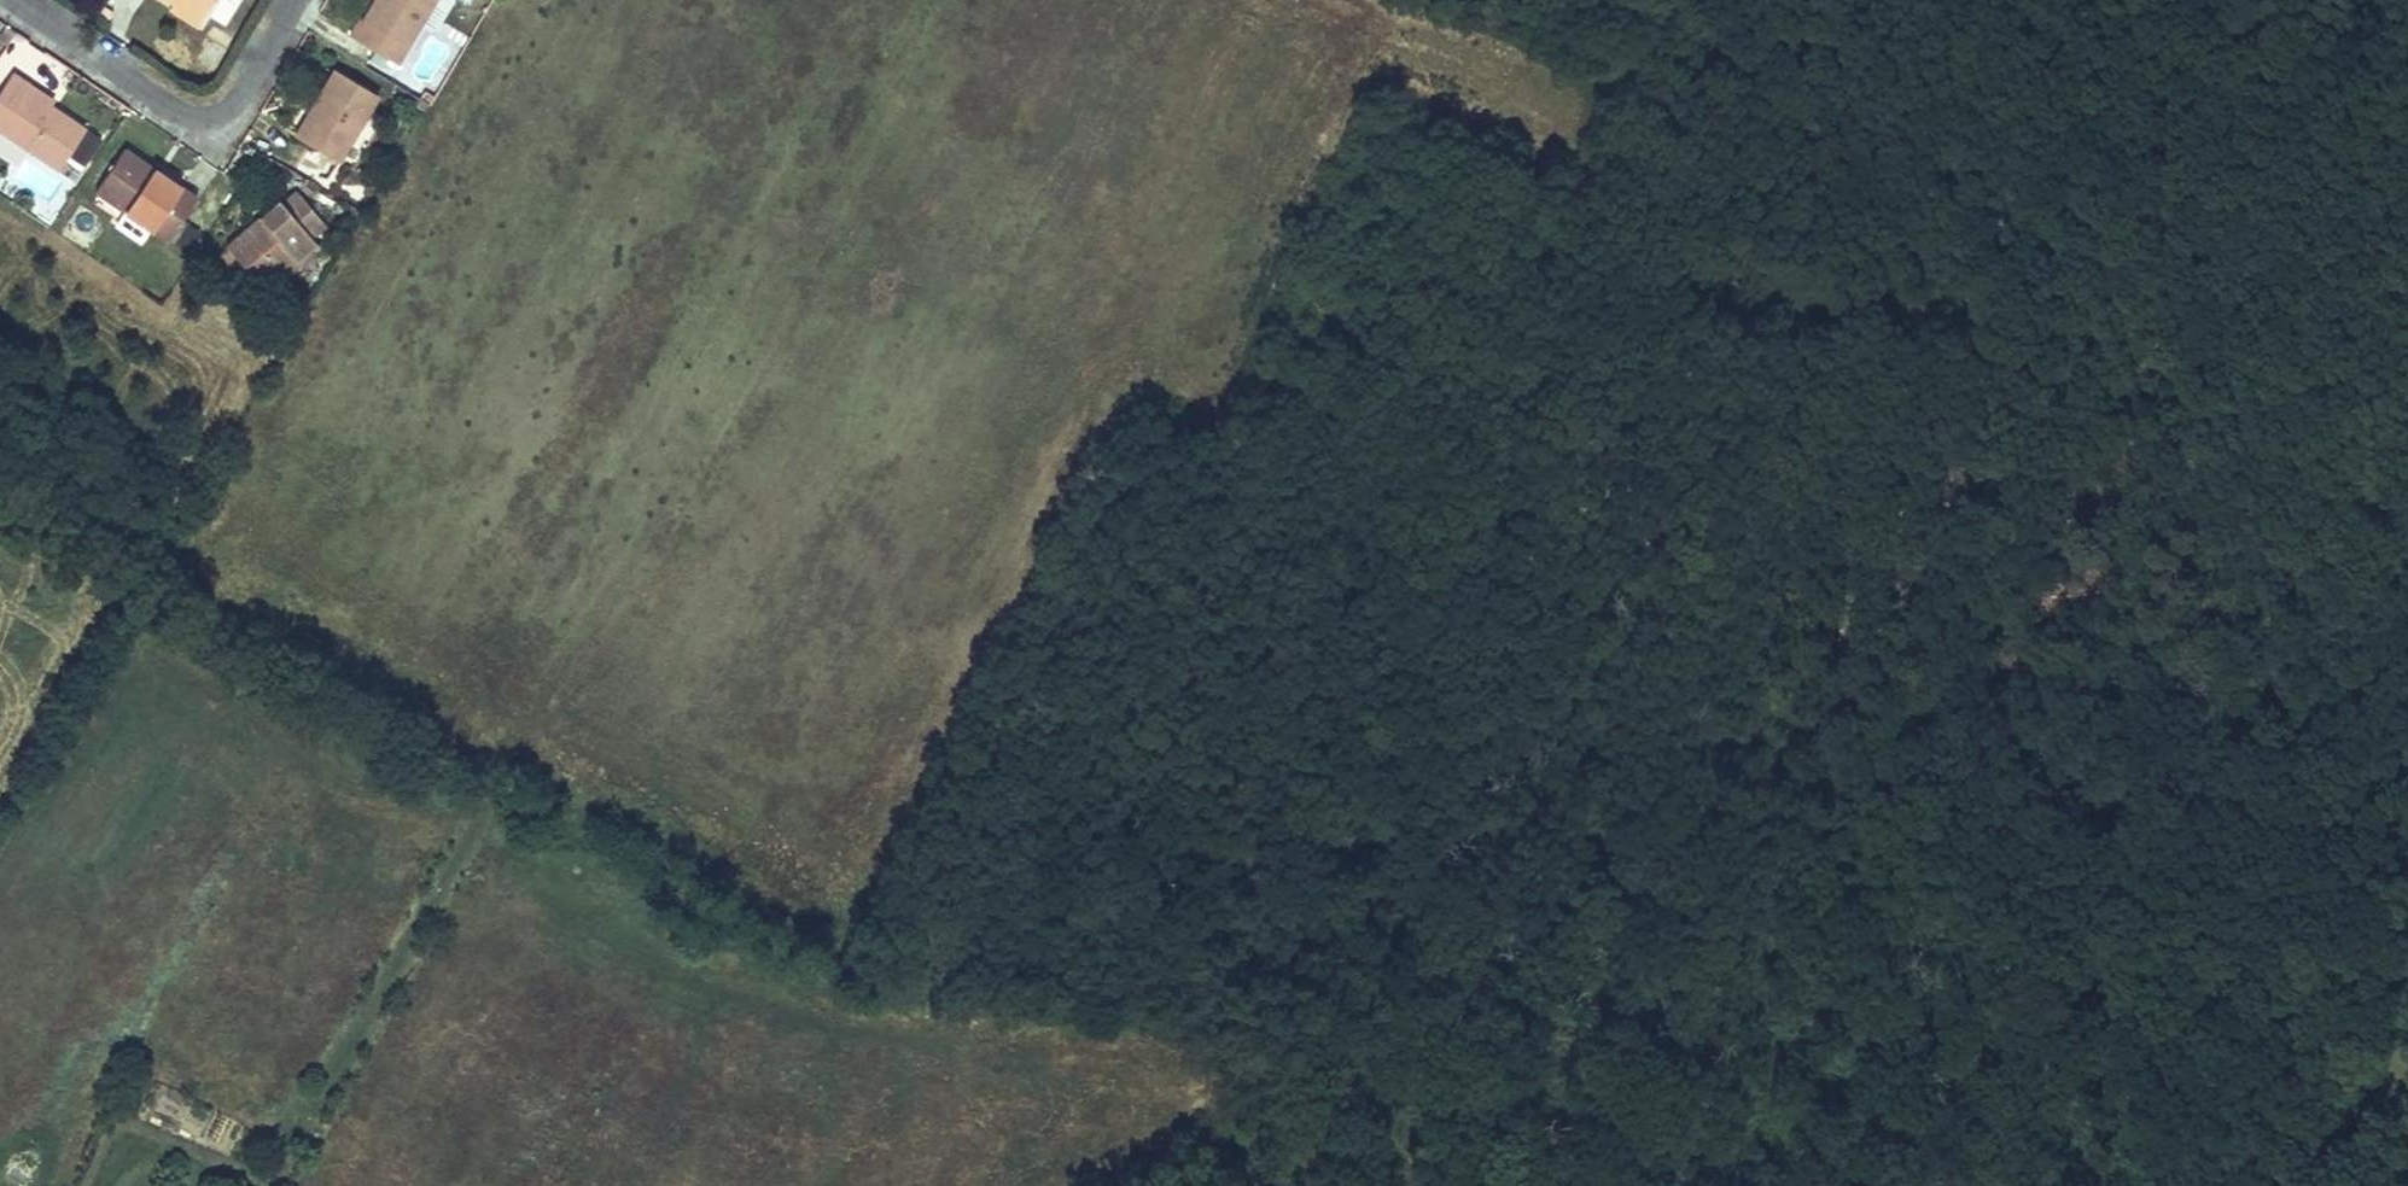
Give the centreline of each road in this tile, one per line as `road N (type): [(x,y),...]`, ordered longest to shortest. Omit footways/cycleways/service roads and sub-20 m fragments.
road 1 (residential): [(29,0),(198,111),(229,112),(295,0)]

